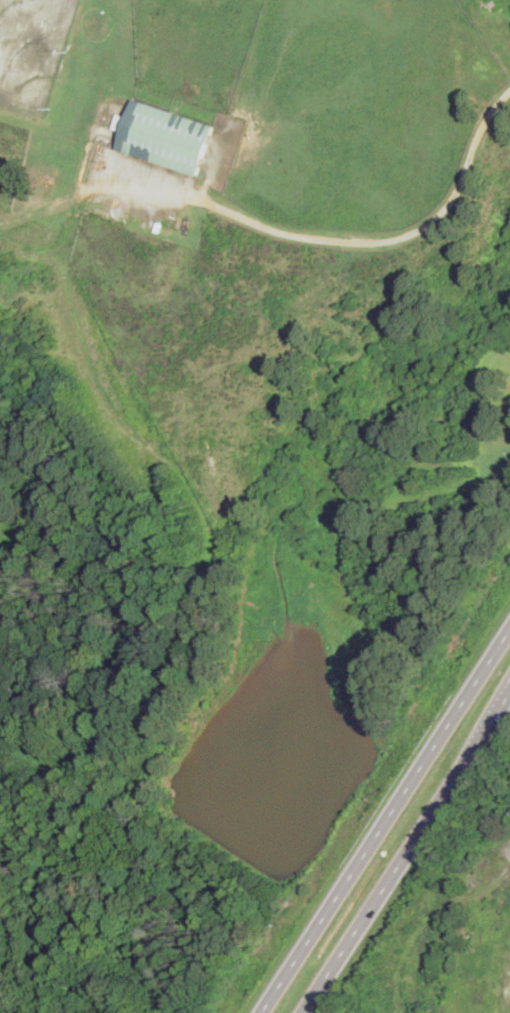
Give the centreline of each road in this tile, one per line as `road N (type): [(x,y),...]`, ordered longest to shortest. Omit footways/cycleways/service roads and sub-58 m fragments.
road 1 (trunk): [(509,632),(263,1012)]
road 2 (trunk): [(302,1012),(509,692)]

